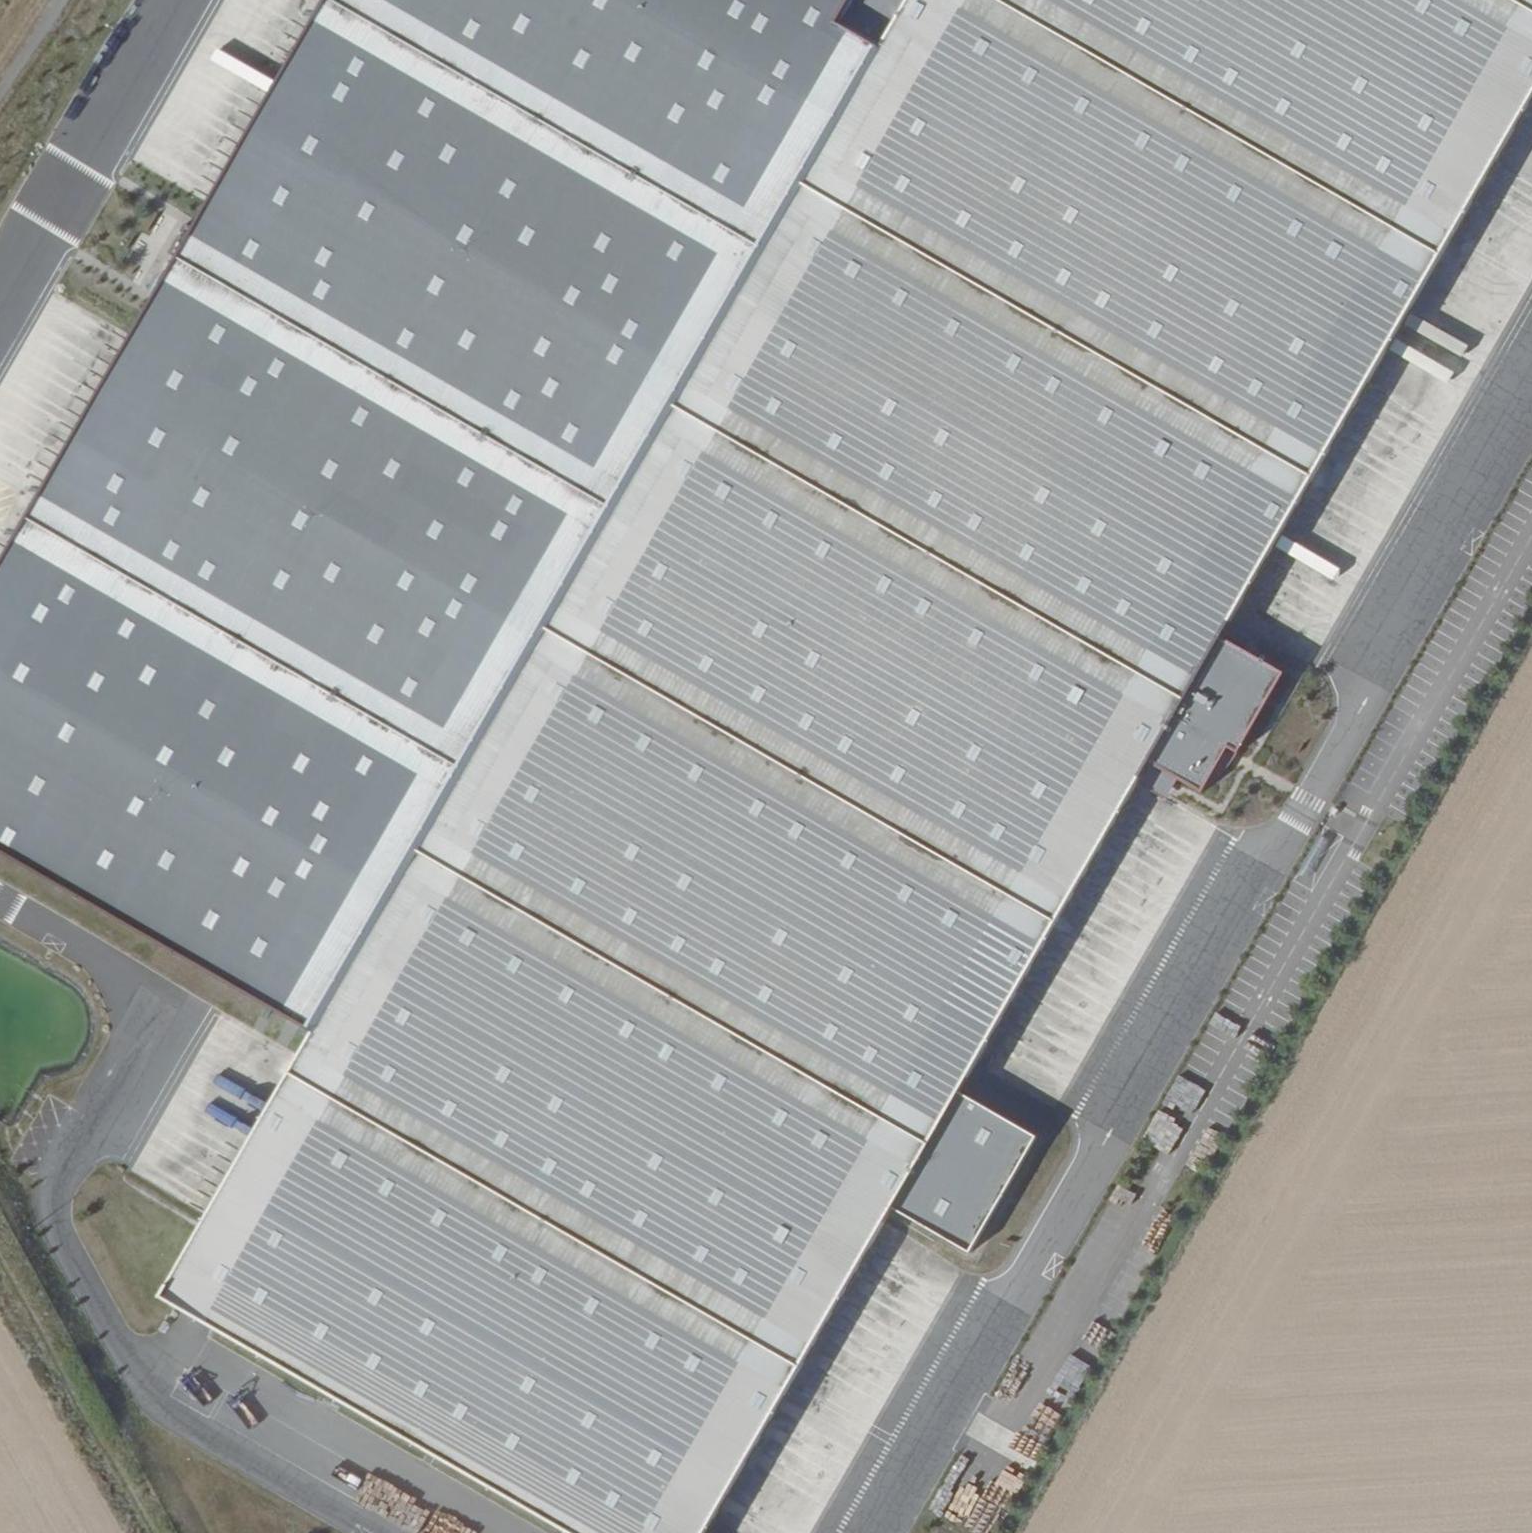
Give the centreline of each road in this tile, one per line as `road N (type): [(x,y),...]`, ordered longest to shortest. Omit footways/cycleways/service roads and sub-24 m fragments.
road 1 (track): [(131,1532),(0,1289)]

